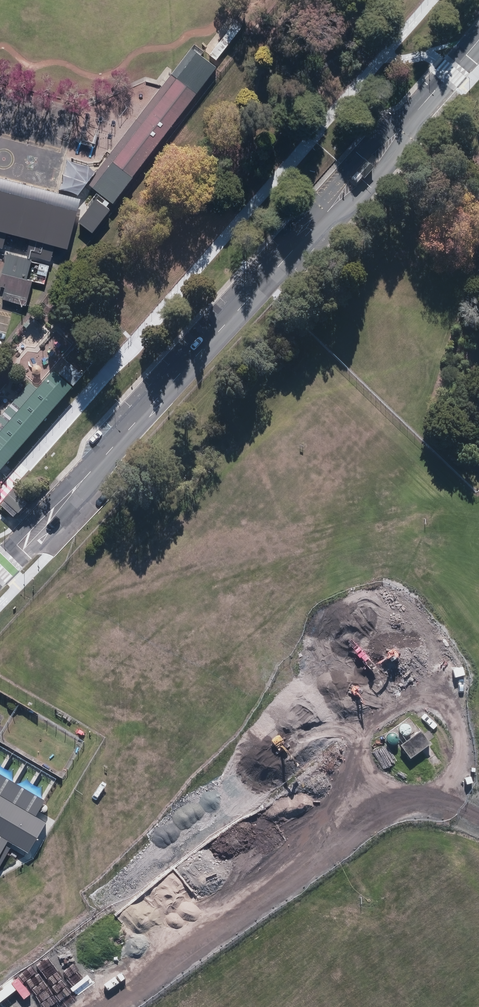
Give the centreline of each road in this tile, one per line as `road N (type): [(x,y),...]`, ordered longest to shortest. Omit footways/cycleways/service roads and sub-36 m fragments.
road 1 (track): [(478,816),(452,795),(468,748),(461,716),(442,691),(396,692),(360,725),(365,807),(349,825),(276,889),(103,1006)]
road 2 (unclassified): [(87,475),(318,222)]
road 3 (unclassified): [(410,118),(404,142),(368,186),(344,212),(318,222)]
road 4 (unclassified): [(318,222),(326,197),(386,127),(410,118)]

